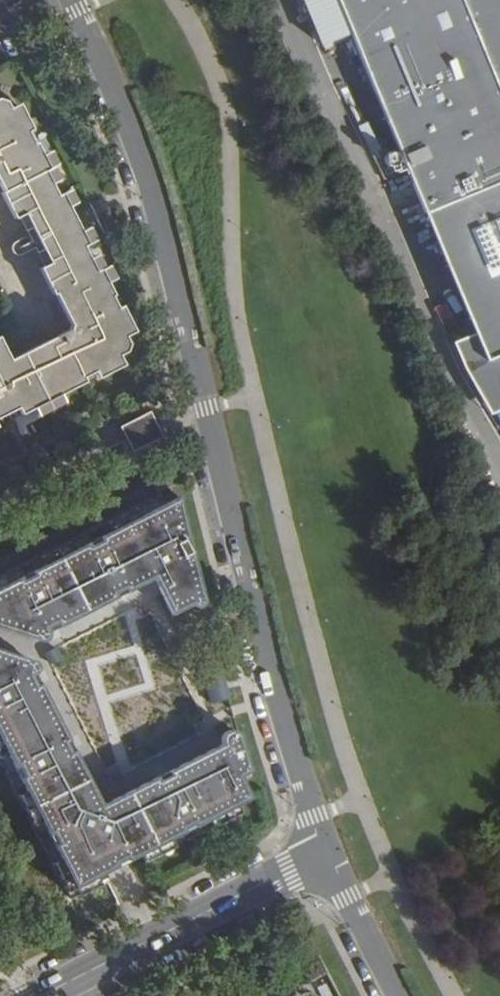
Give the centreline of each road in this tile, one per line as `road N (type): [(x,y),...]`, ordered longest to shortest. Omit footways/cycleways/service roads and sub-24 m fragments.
road 1 (residential): [(328,854),(154,196),(74,0)]
road 2 (residential): [(42,995),(328,854)]
road 3 (residential): [(398,995),(328,854)]

